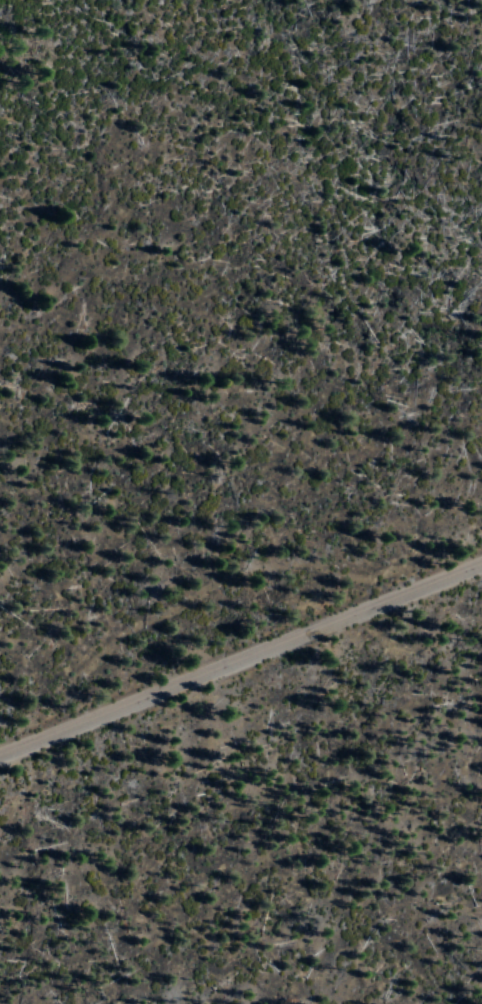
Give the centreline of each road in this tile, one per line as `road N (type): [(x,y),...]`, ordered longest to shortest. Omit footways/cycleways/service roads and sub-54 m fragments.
road 1 (residential): [(481,573),(0,763)]

